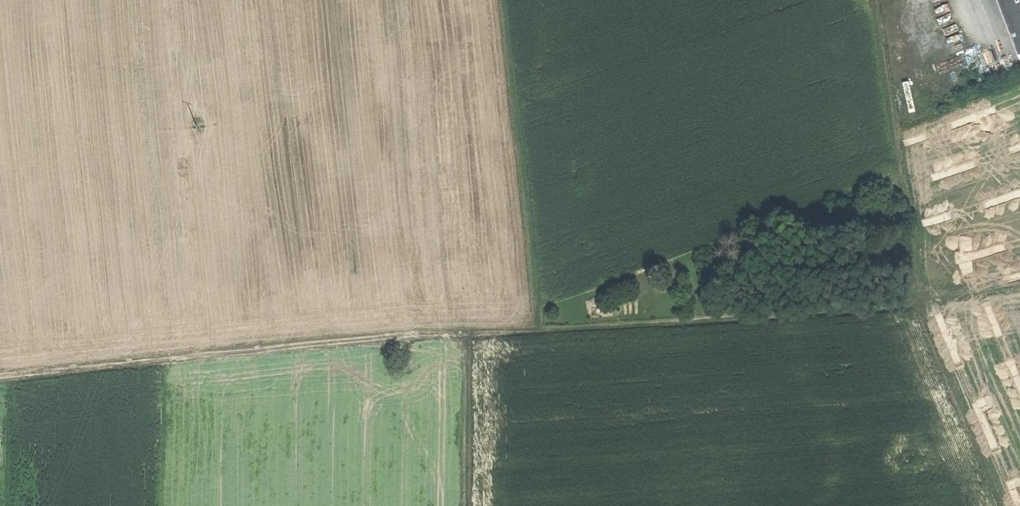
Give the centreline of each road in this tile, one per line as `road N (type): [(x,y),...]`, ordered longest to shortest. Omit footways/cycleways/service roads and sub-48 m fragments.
road 1 (track): [(469,335),(920,303),(1019,287)]
road 2 (track): [(880,0),(923,315),(1002,505)]
road 3 (track): [(0,378),(469,335)]
road 4 (track): [(505,0),(540,336)]
road 5 (track): [(469,335),(467,505)]

